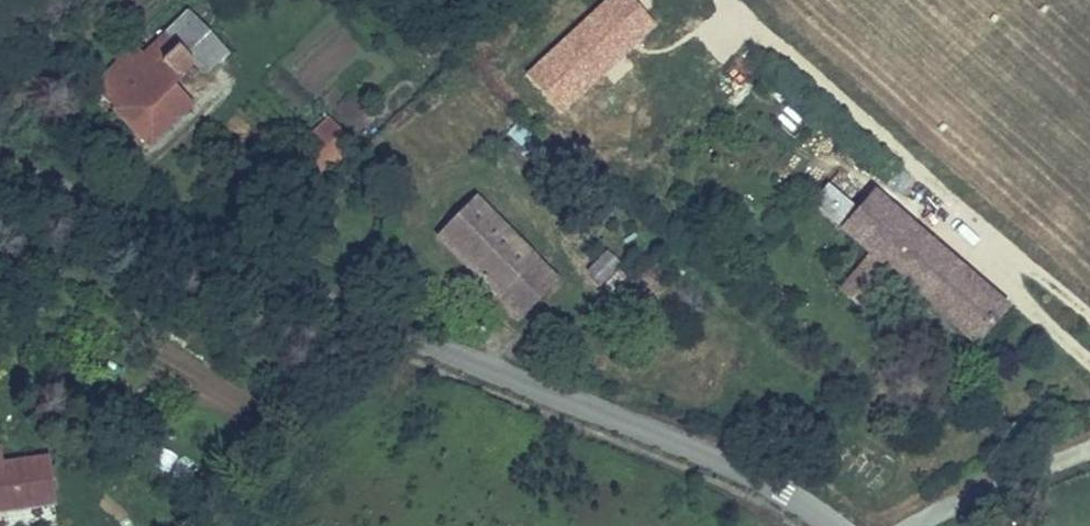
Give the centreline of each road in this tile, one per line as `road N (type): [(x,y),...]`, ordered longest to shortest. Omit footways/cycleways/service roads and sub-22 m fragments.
road 1 (tertiary): [(0,157),(712,451),(782,484),(841,525)]
road 2 (unclassified): [(1089,444),(908,525)]

